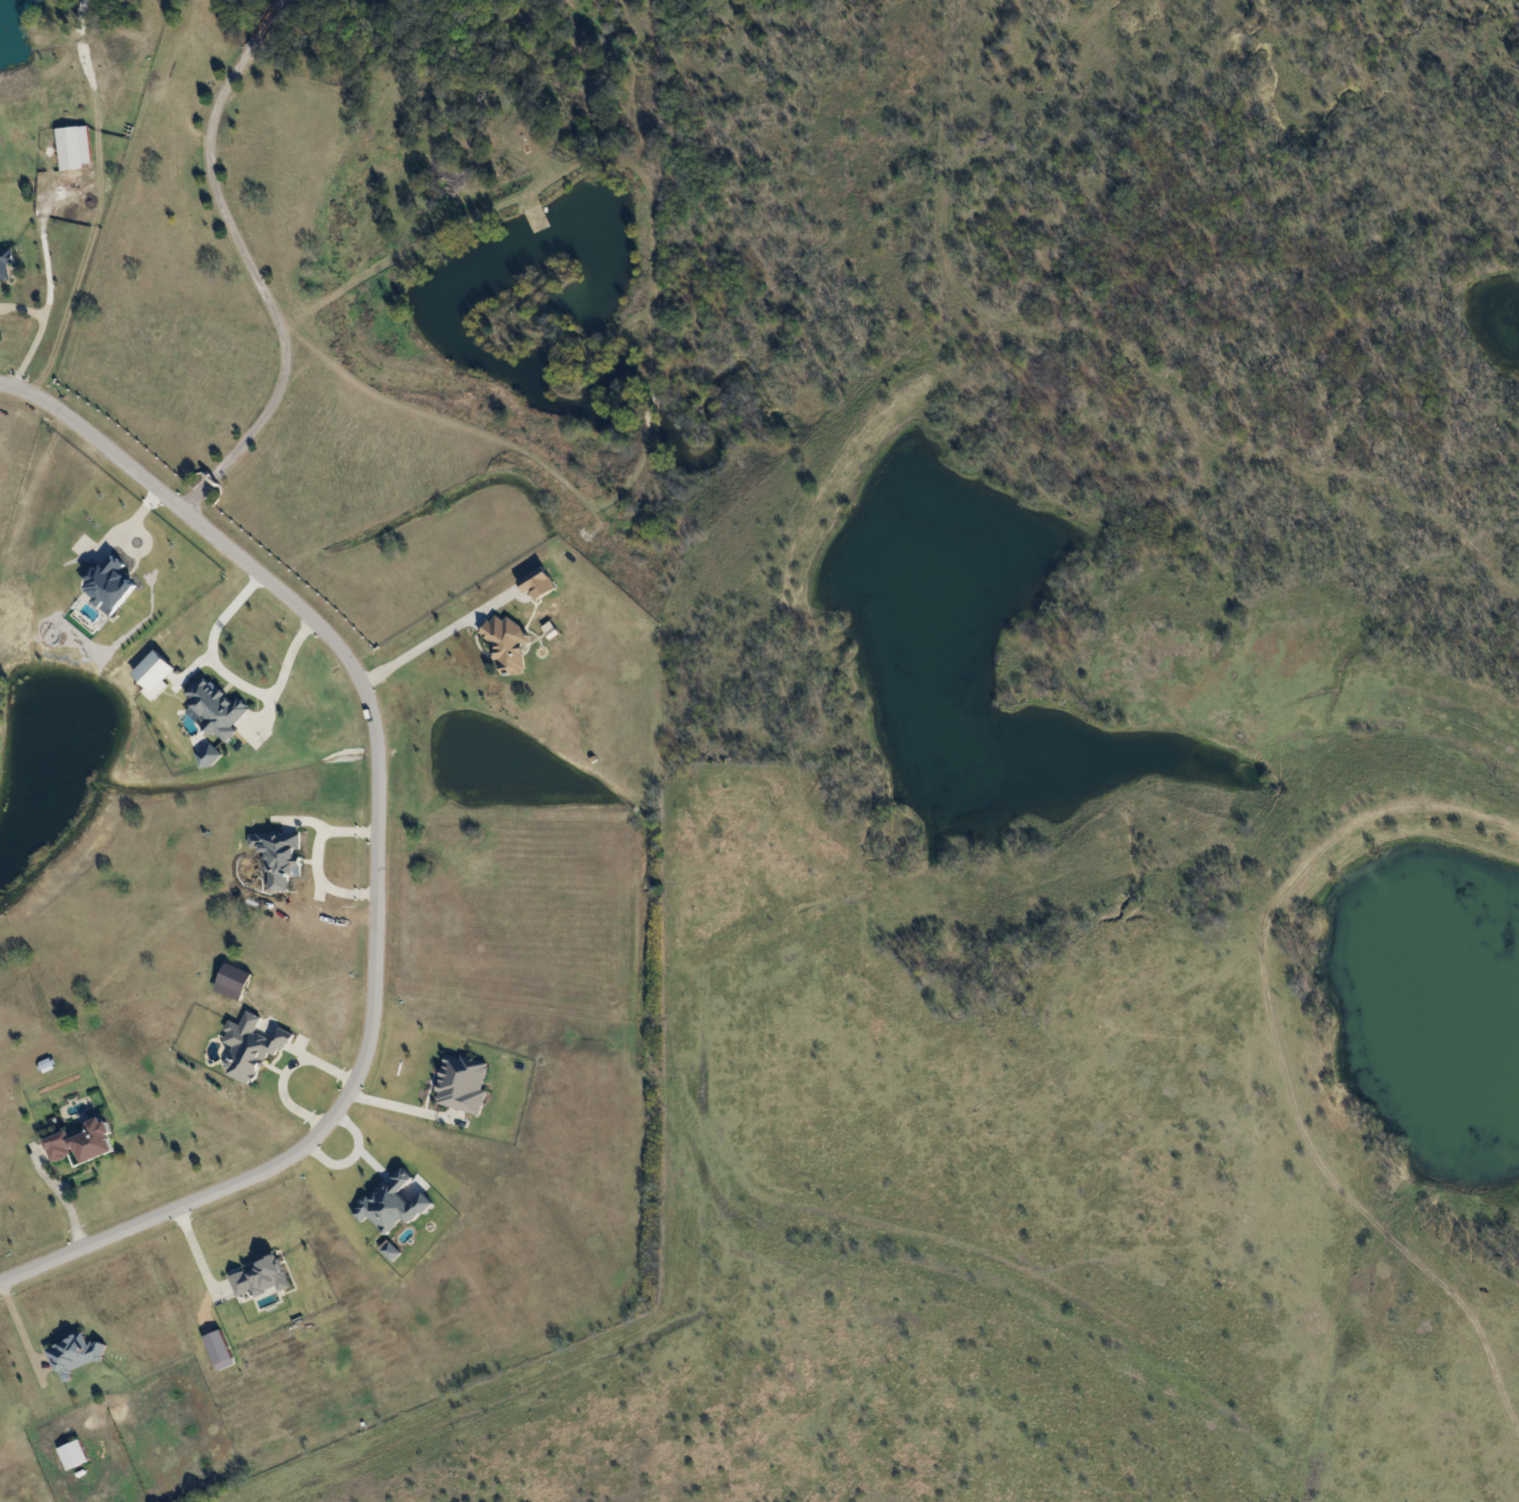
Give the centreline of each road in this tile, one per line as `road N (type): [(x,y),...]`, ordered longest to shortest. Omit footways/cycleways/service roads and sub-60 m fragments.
road 1 (residential): [(0,374),(55,400),(299,600),(367,688),(380,752),(374,1020),(349,1095),(330,1122),(271,1164),(0,1279)]

